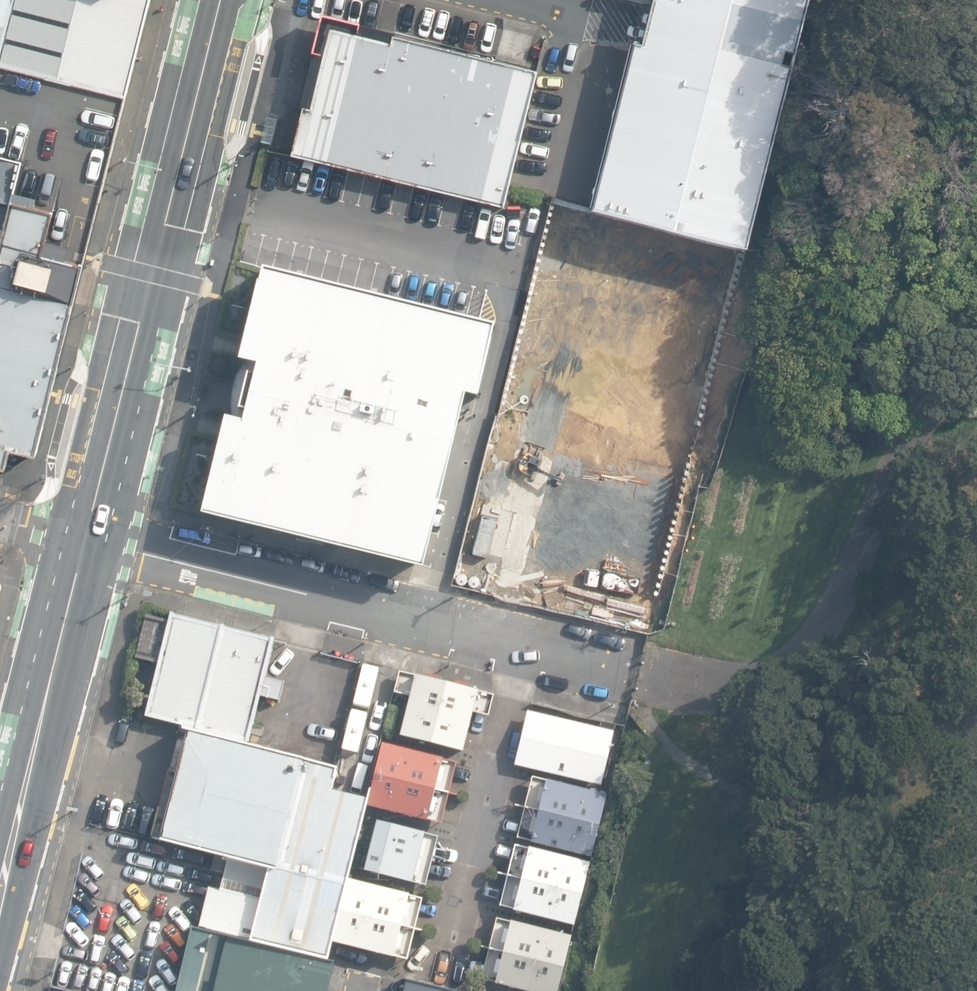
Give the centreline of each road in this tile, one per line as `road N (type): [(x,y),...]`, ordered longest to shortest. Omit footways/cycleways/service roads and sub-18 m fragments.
road 1 (residential): [(638,674),(84,538)]
road 2 (secondary): [(221,0),(84,538)]
road 3 (secondary): [(84,538),(0,875)]
road 4 (unclassified): [(492,0),(561,19),(578,35),(583,91),(567,171)]

